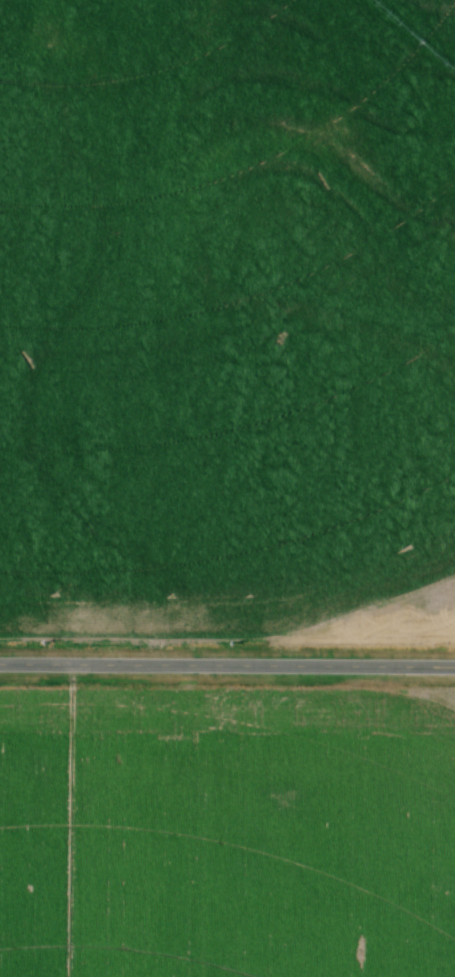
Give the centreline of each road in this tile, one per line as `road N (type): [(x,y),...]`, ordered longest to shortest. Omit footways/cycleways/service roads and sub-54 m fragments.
road 1 (tertiary): [(454,670),(0,666)]

